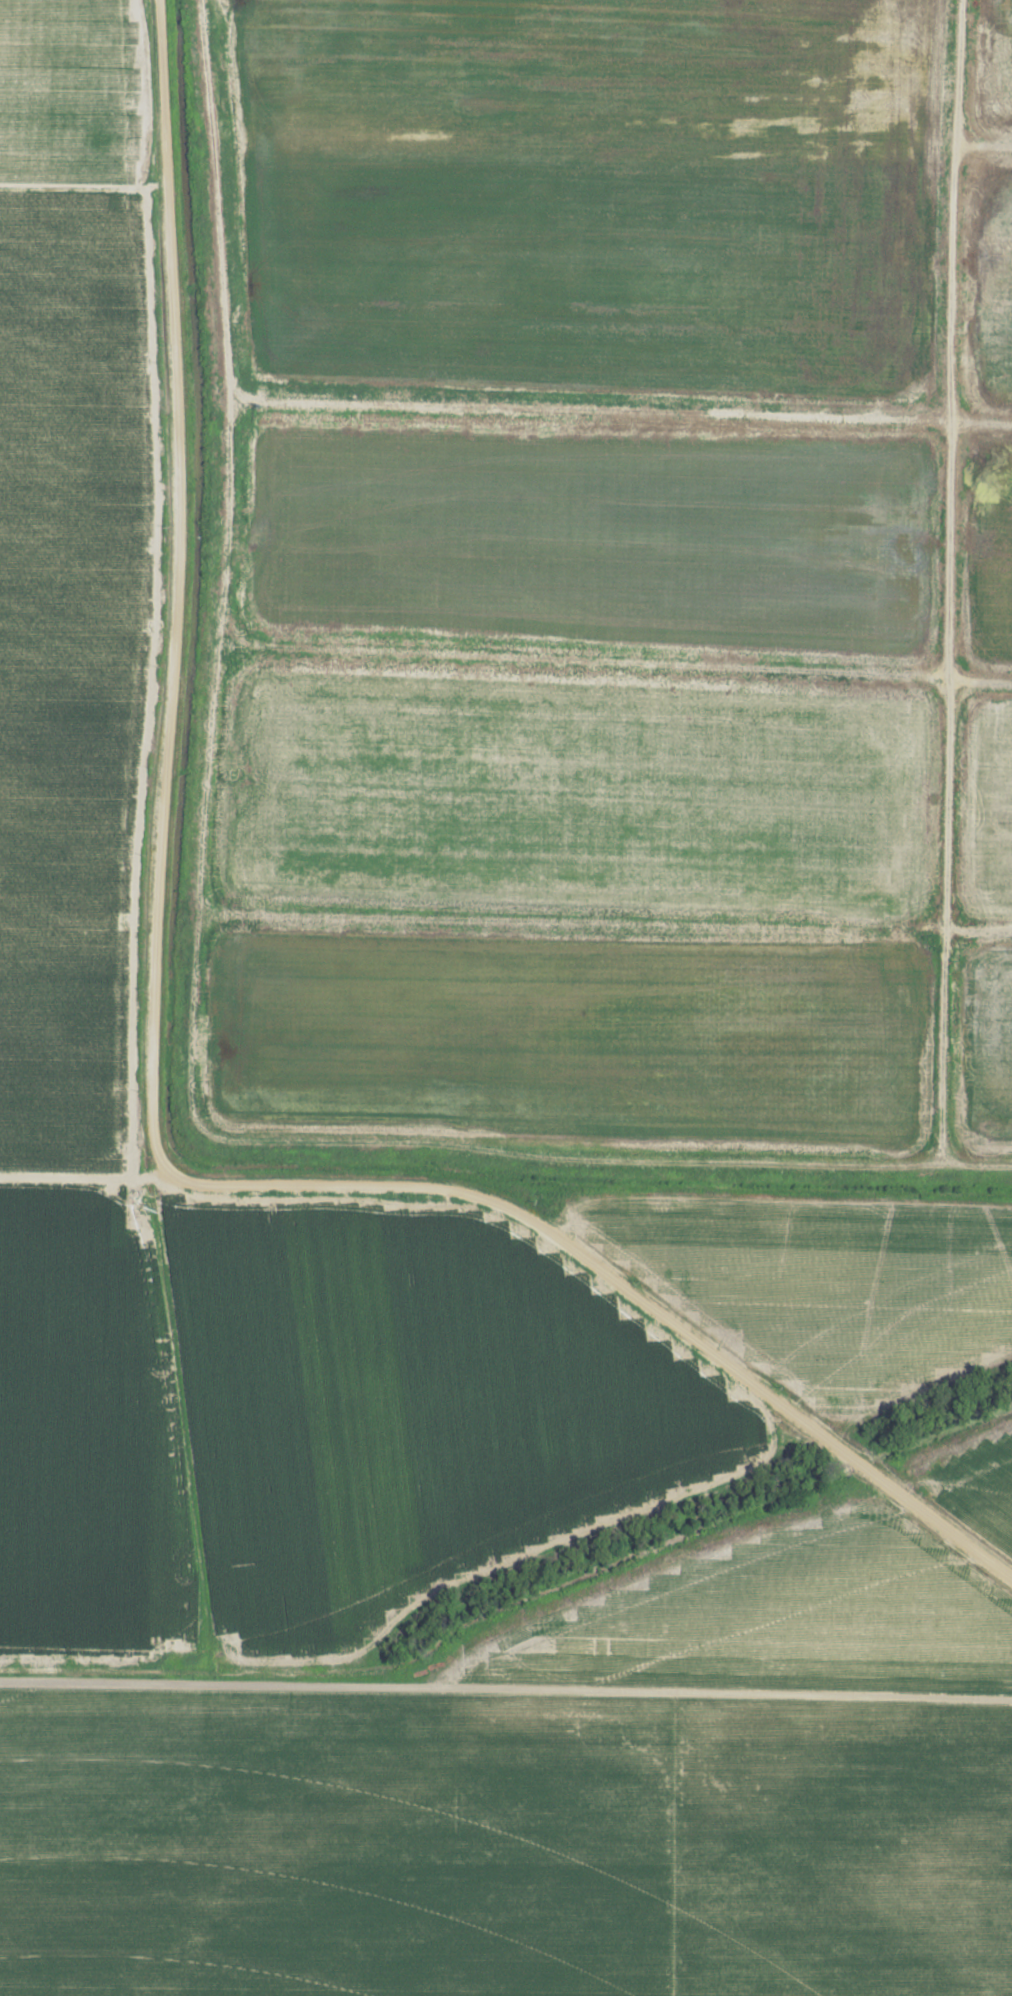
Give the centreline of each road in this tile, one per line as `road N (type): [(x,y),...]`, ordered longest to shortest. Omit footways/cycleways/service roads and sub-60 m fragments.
road 1 (track): [(0,1181),(454,1191),(516,1212),(1011,1577)]
road 2 (track): [(155,1183),(153,932),(179,477),(164,181)]
road 3 (residential): [(164,181),(155,0)]
road 4 (track): [(164,181),(0,186)]

